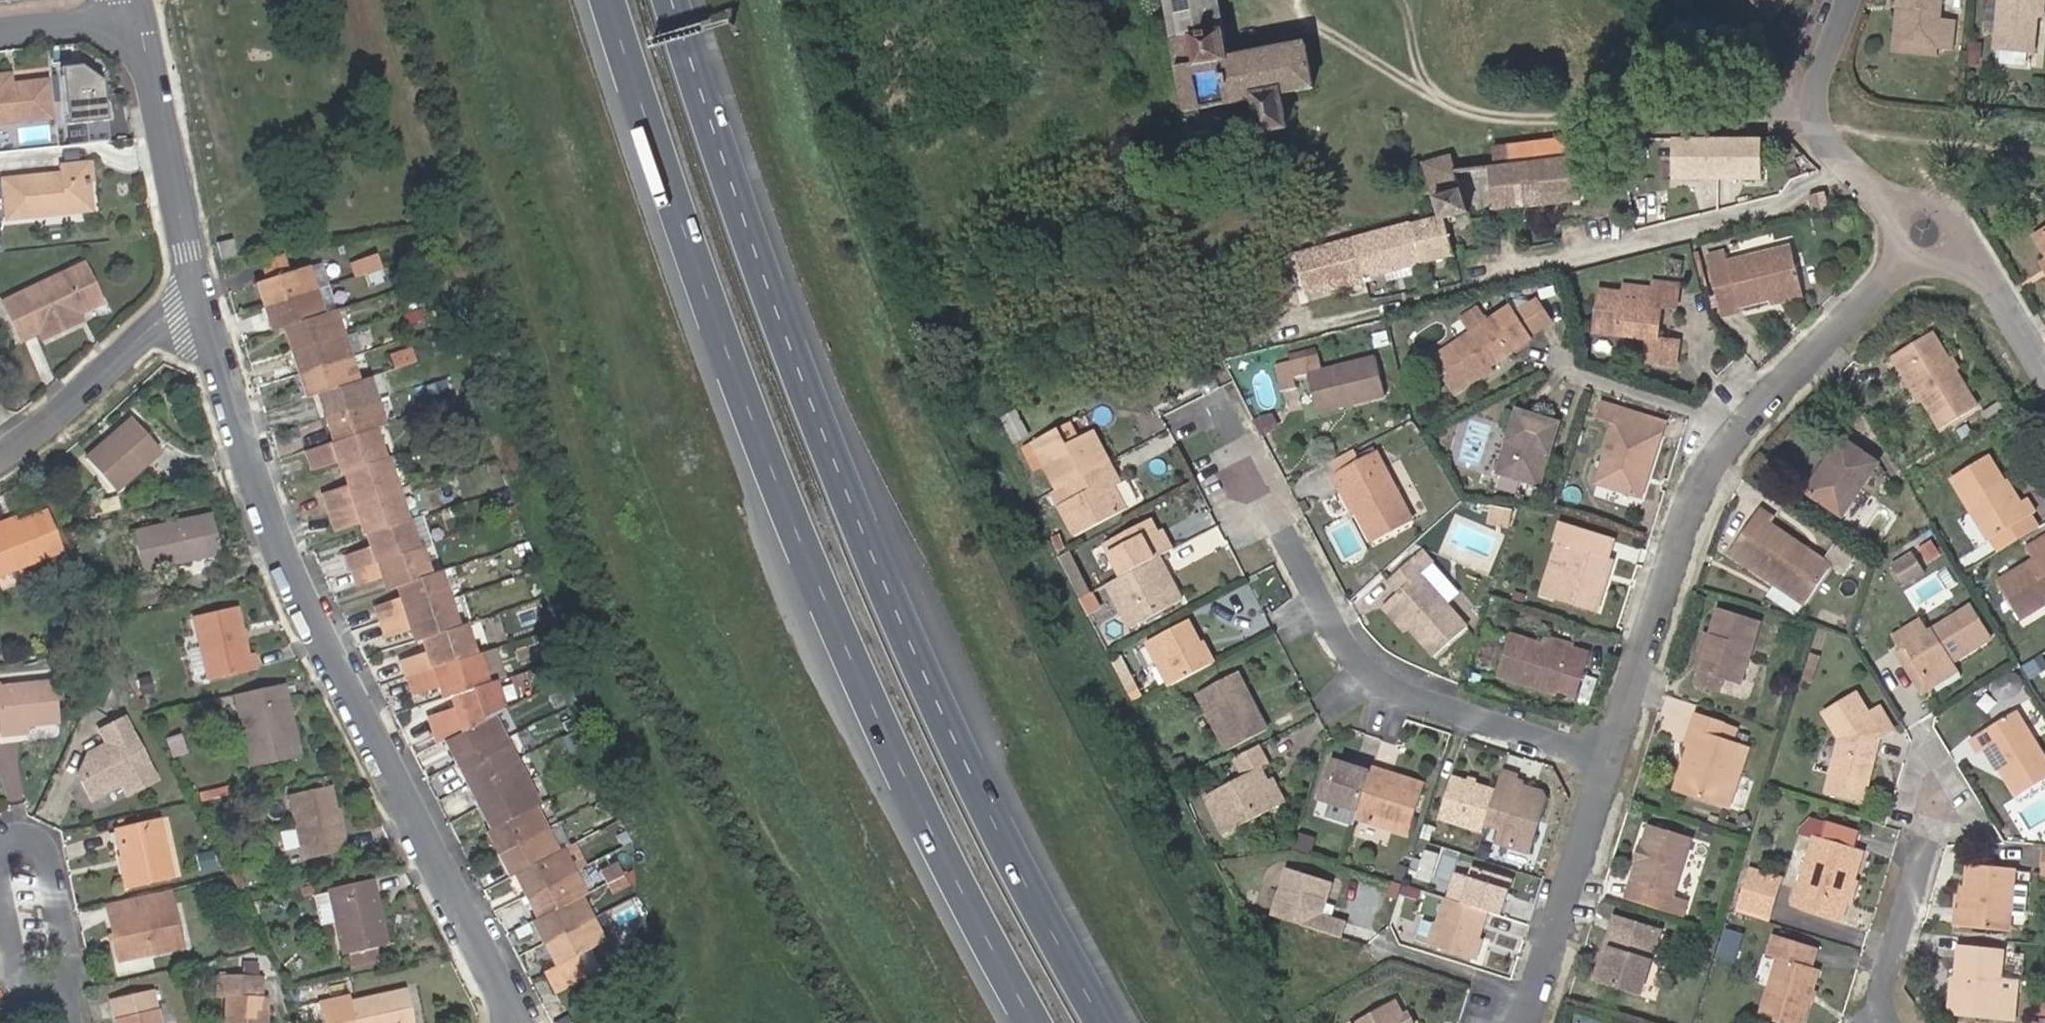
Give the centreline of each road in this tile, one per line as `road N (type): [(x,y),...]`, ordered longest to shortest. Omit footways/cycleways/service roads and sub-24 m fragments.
road 1 (motorway): [(607,0),(741,375),(888,727),(1040,1022)]
road 2 (motorway): [(1106,1022),(942,700),(799,352),(676,0)]
road 3 (residential): [(193,289),(302,599),(516,1022)]
road 4 (residential): [(1893,267),(1719,417),(1609,757)]
road 5 (residential): [(1609,757),(1379,684),(1341,640),(1241,471)]
road 6 (residential): [(139,17),(193,289)]
road 7 (residential): [(1609,757),(1536,1022)]
road 8 (residential): [(193,289),(95,382),(0,456)]
road 9 (residential): [(1849,0),(1817,80),(1815,123),(1889,216)]
road 10 (residential): [(67,979),(77,959),(53,840),(10,836),(0,849)]
road 11 (residential): [(1896,1022),(1888,1004),(1894,967),(1926,848)]
road 12 (residential): [(1973,263),(1975,219),(1955,197),(1911,196),(1889,216)]
road 13 (residential): [(0,31),(139,17)]
road 14 (residential): [(2044,382),(1973,263)]

